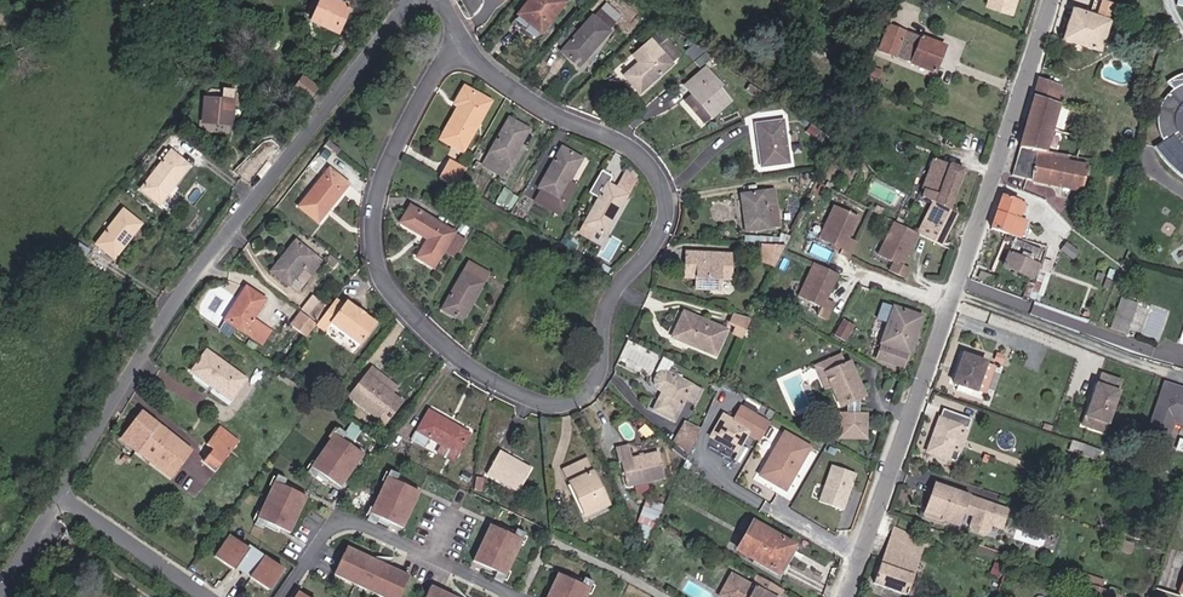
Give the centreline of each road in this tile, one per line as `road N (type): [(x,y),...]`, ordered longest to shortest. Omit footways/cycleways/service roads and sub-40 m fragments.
road 1 (residential): [(463,39),(514,91),(627,142),(656,172),(670,215),(613,314),(599,382),(559,411),(458,366),(376,263),(387,167)]
road 2 (residential): [(1049,0),(845,596)]
road 3 (residential): [(59,502),(172,315),(412,0)]
road 4 (residential): [(278,596),(327,526),(346,521),(509,596)]
road 5 (residential): [(59,502),(203,596)]
road 6 (residential): [(387,167),(463,39)]

